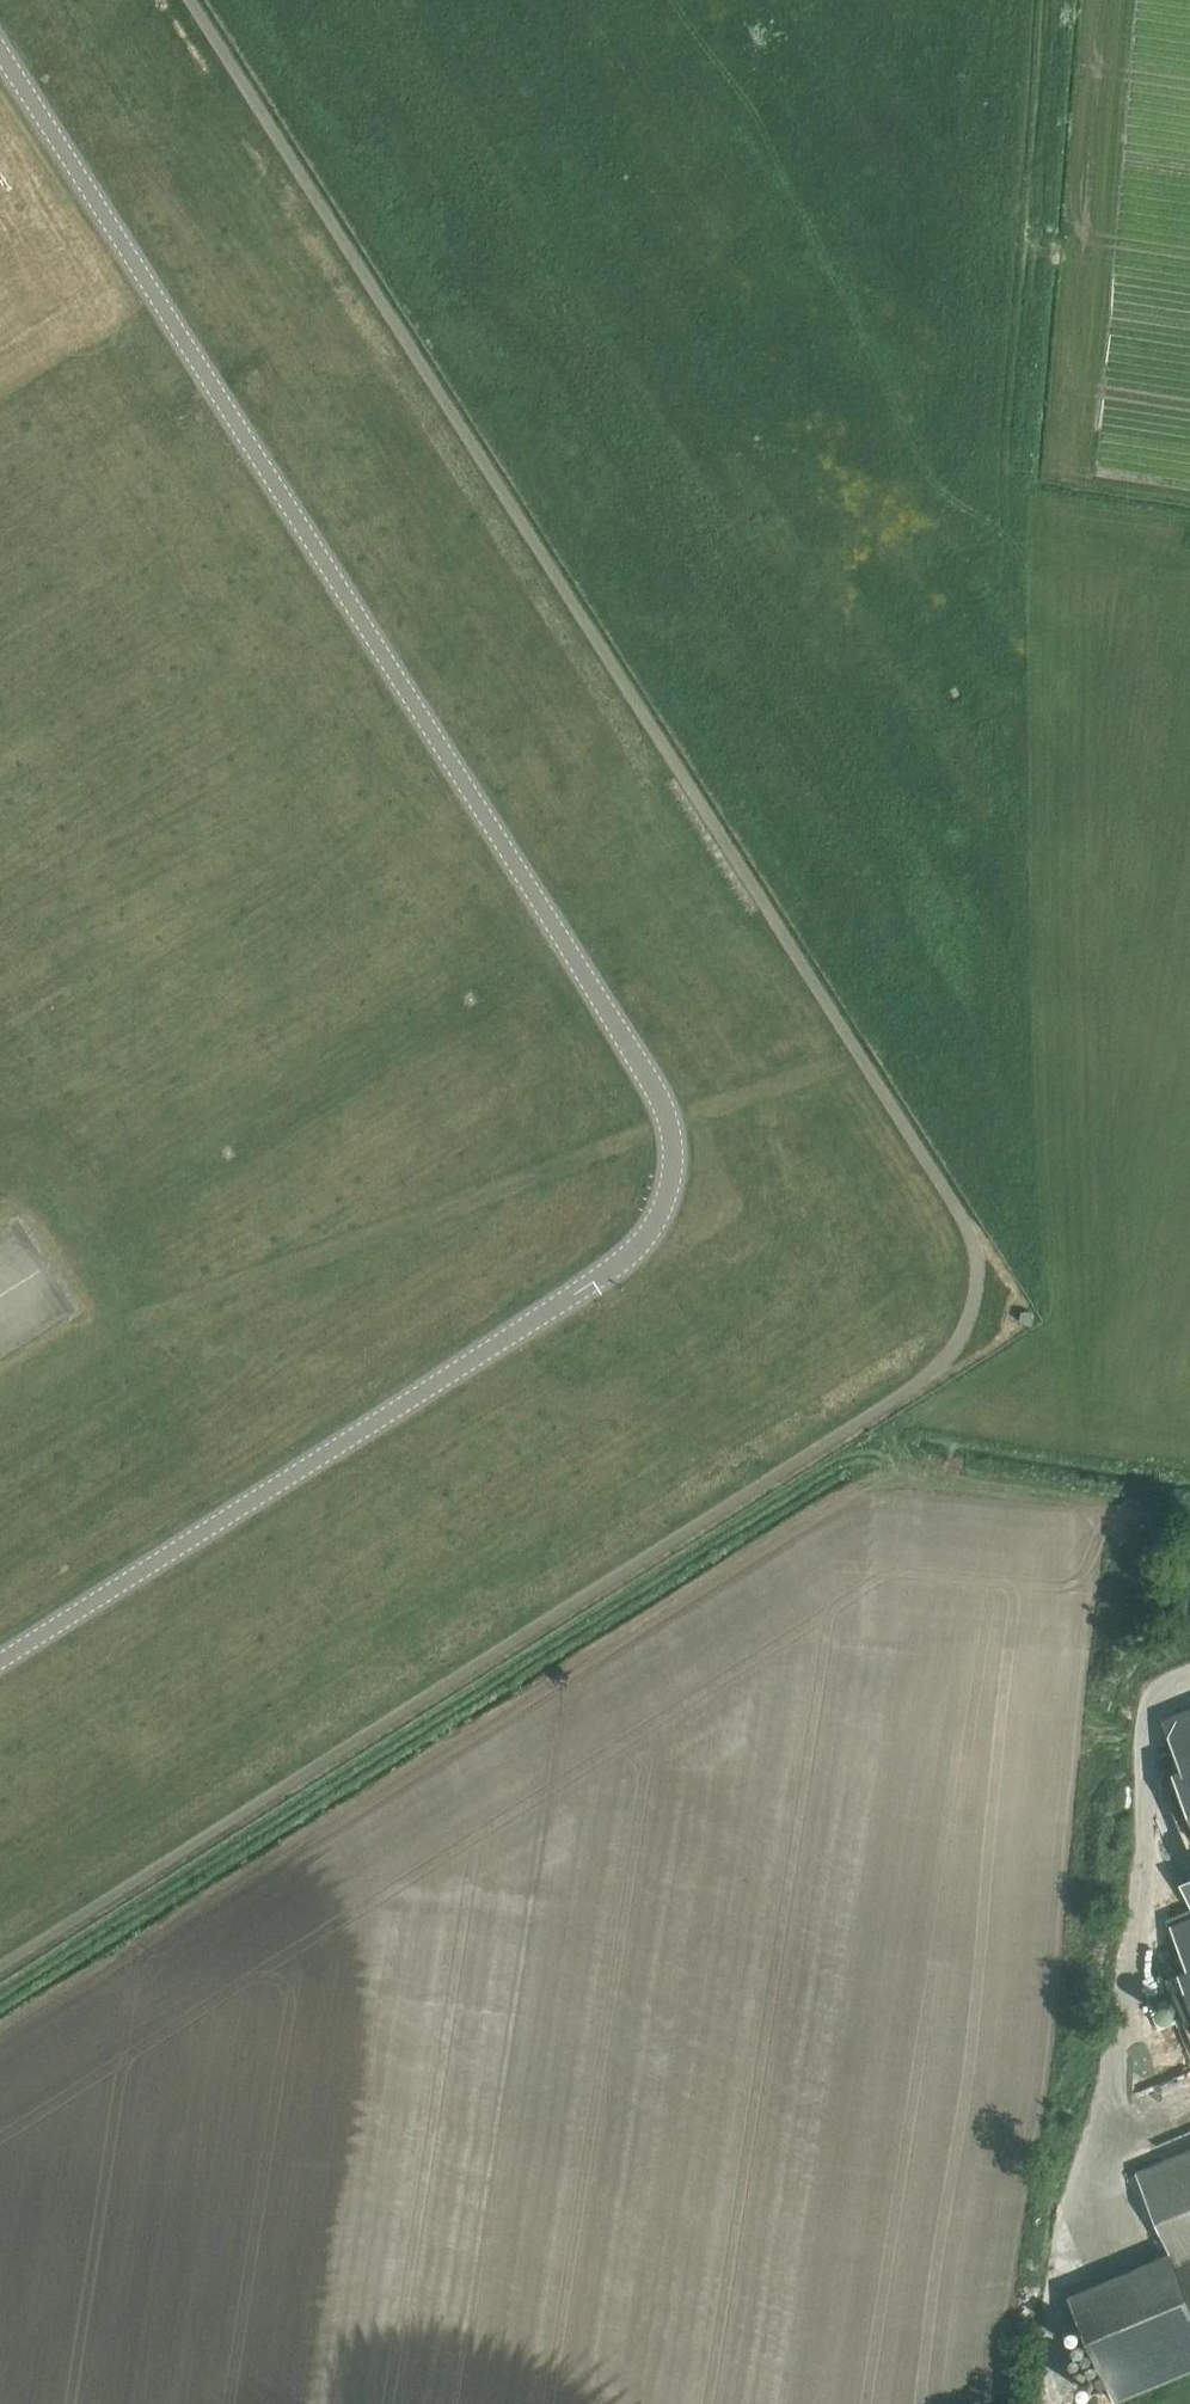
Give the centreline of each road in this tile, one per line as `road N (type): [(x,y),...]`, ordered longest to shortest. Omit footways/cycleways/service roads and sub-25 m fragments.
road 1 (track): [(898,1457),(1189,1502)]

